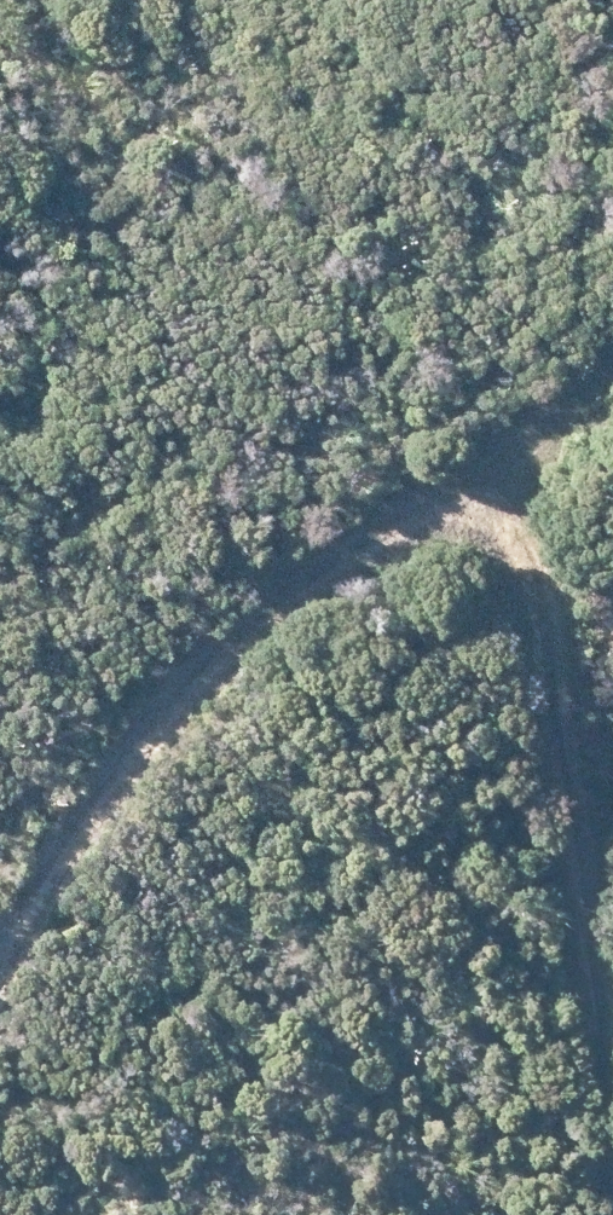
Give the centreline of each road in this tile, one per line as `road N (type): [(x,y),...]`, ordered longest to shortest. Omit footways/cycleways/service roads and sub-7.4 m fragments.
road 1 (track): [(0,963),(180,685),(377,513),(489,512),(549,579),(612,1186)]
road 2 (track): [(489,512),(612,357)]

